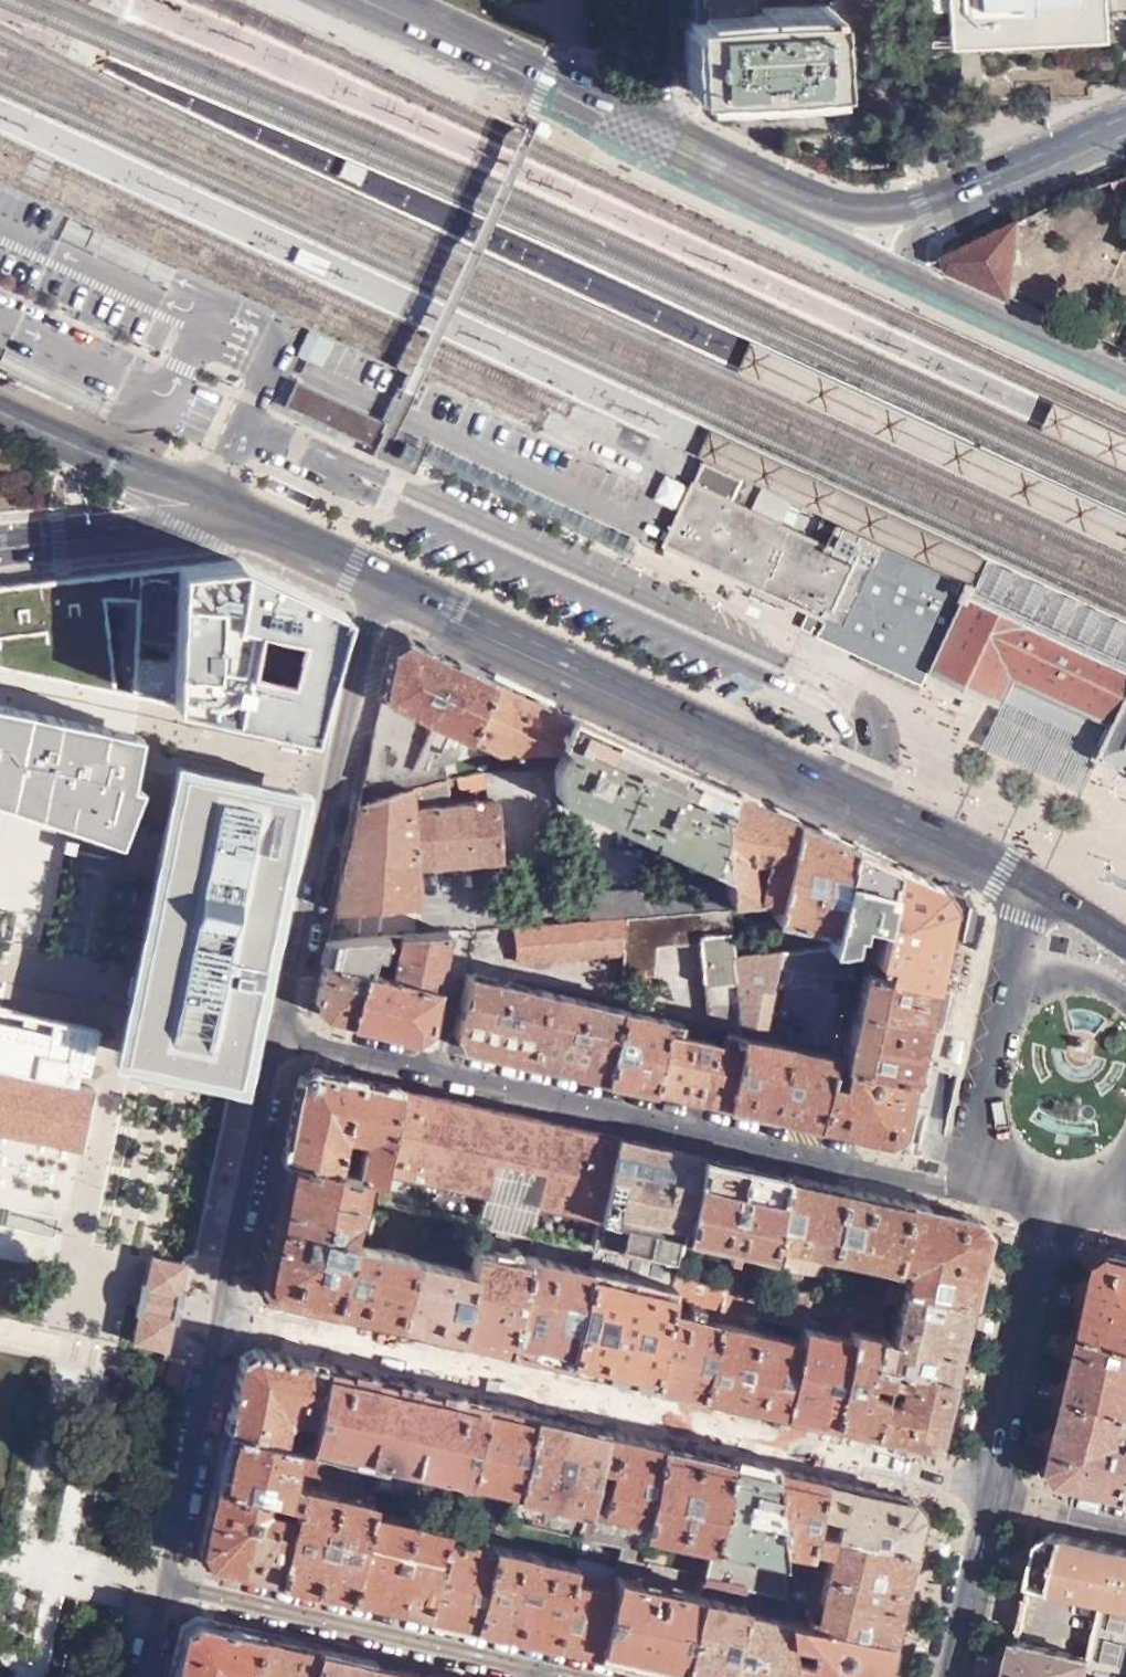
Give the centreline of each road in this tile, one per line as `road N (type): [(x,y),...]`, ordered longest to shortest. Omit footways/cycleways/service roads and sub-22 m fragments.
road 1 (motorway): [(1125,1518),(0,1256)]
road 2 (residential): [(992,1491),(218,1314)]
road 3 (residential): [(279,1033),(925,1183),(1003,1190)]
road 4 (motorway): [(0,1506),(698,1676)]
road 5 (tertiary): [(1033,894),(973,855),(388,582)]
road 6 (residential): [(388,582),(372,619),(279,1033)]
road 7 (primary): [(783,206),(1125,372)]
road 8 (residential): [(169,1576),(533,1663)]
road 9 (primary): [(1125,127),(935,211),(895,218),(783,206)]
road 10 (tertiary): [(1033,894),(979,1130),(983,1158),(1003,1190)]
road 11 (primary): [(360,0),(625,129)]
road 12 (residential): [(279,1033),(218,1314)]
road 13 (tertiary): [(992,1491),(1051,1213)]
road 14 (tertiary): [(247,520),(0,408)]
road 15 (residential): [(218,1314),(169,1576)]
road 16 (residential): [(0,550),(247,520)]
road 17 (tertiary): [(953,1676),(992,1491)]
road 18 (primary): [(625,129),(783,206)]
road 19 (tertiary): [(388,582),(247,520)]
road 20 (residential): [(1125,1521),(992,1491)]
road 21 (residential): [(640,0),(642,69),(625,129)]

